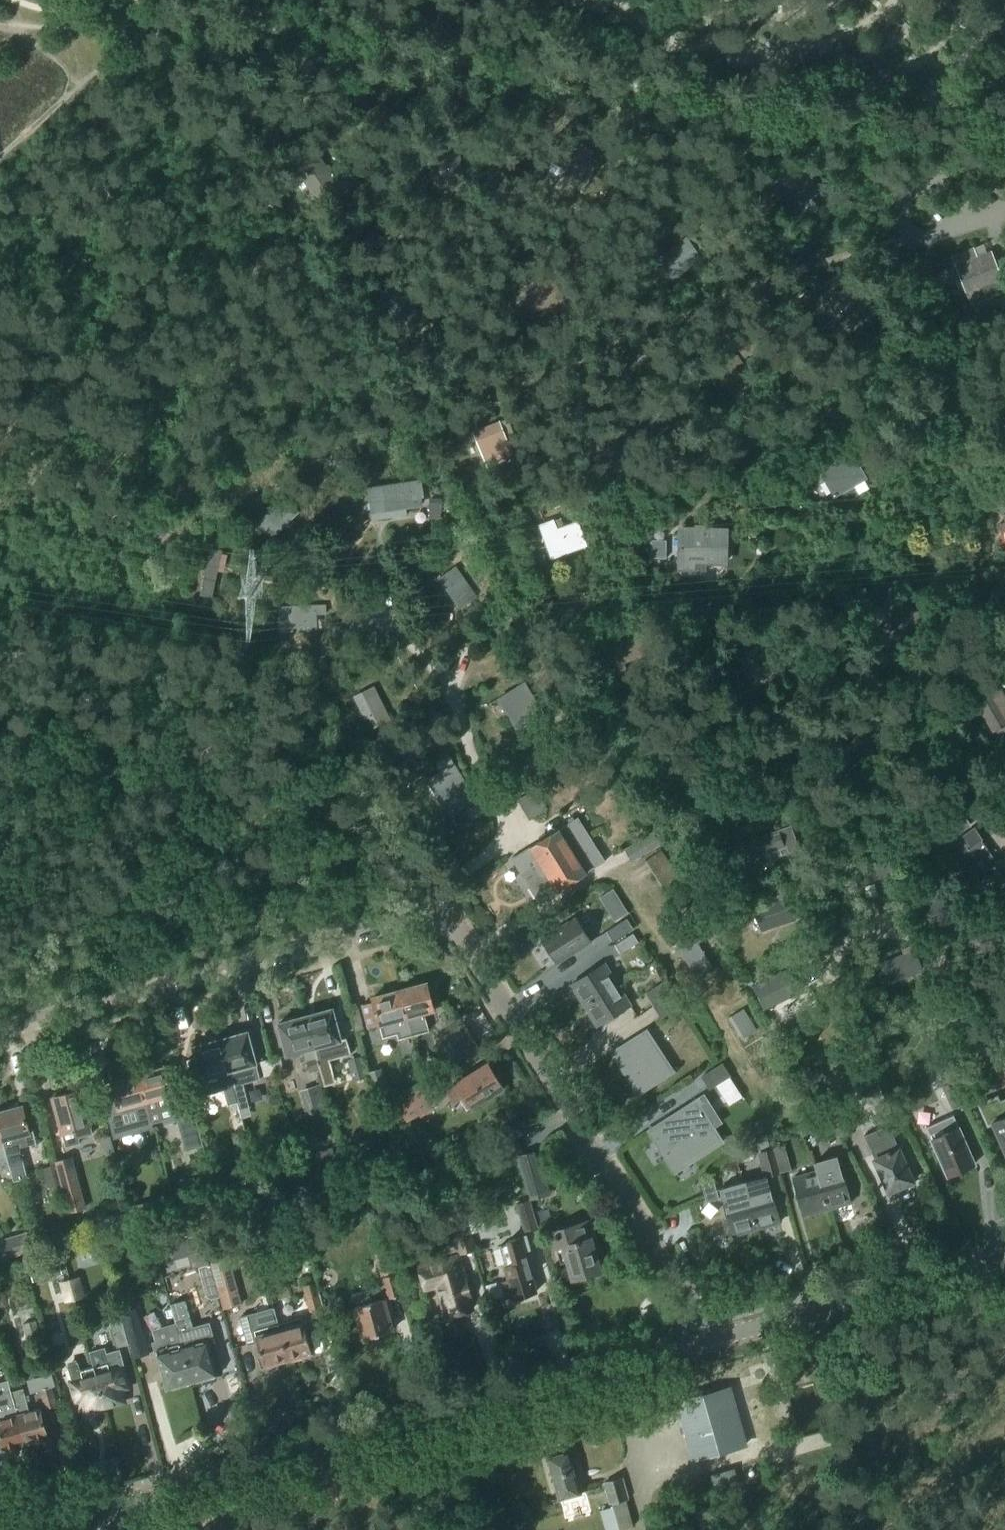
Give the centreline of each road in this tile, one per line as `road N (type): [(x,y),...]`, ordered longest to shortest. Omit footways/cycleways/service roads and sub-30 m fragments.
road 1 (residential): [(0,1032),(392,922),(435,917),(454,928),(713,1341)]
road 2 (track): [(249,31),(284,58),(957,164)]
road 3 (tertiary): [(713,1341),(33,1529)]
road 4 (tertiary): [(1004,1261),(713,1341)]
road 5 (track): [(162,26),(0,165)]
road 6 (track): [(162,26),(0,25)]

